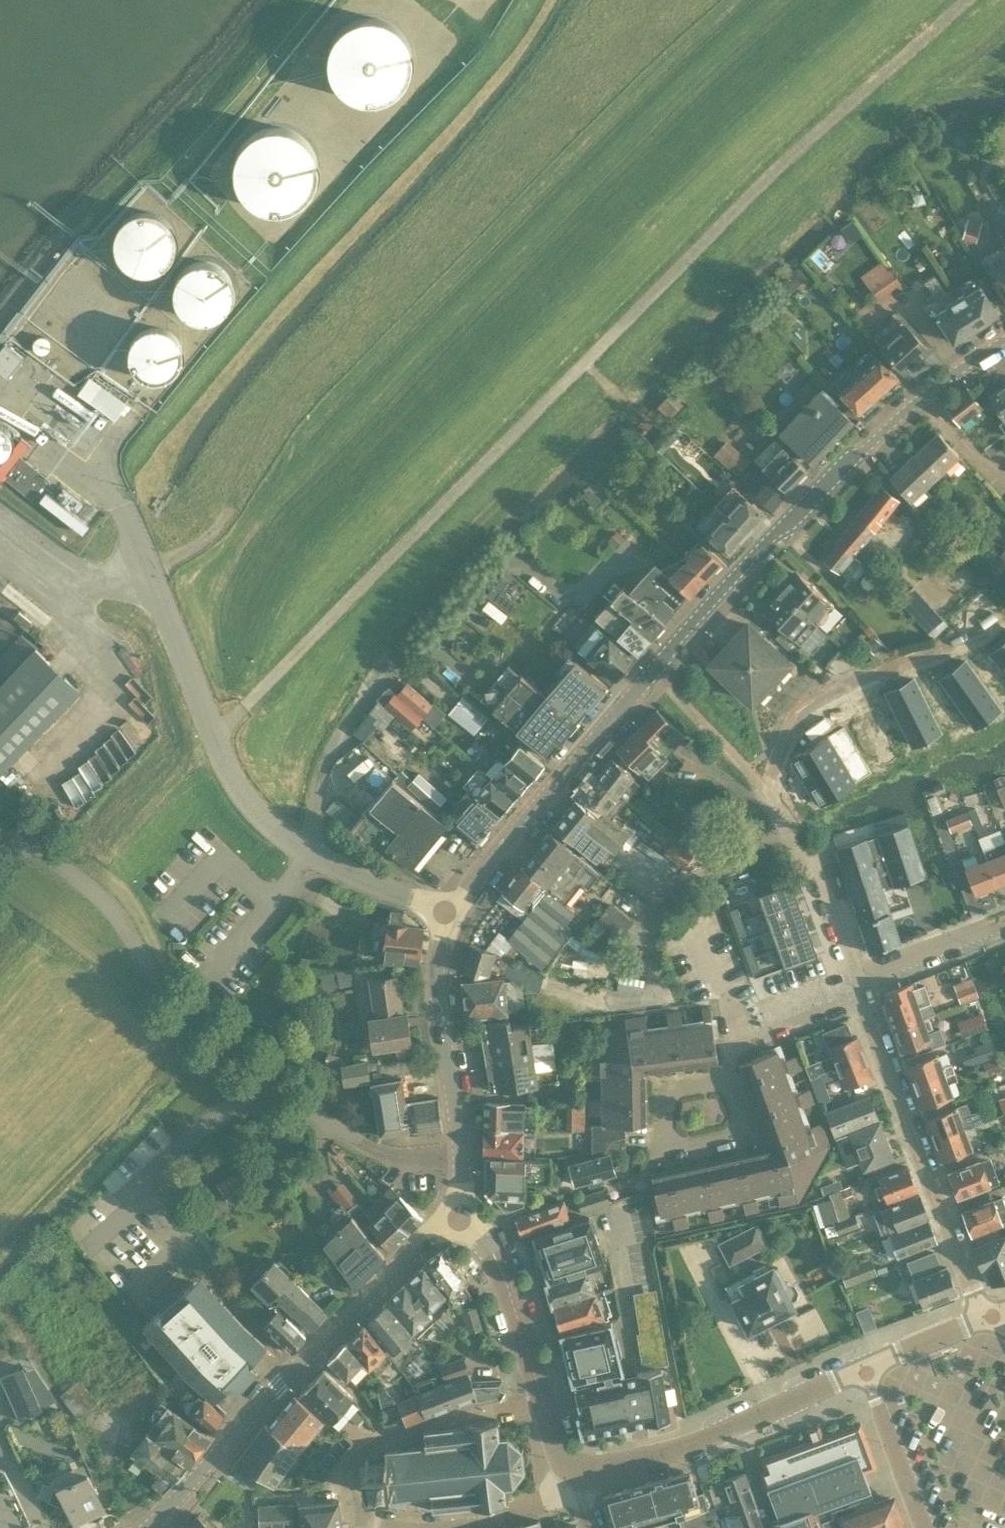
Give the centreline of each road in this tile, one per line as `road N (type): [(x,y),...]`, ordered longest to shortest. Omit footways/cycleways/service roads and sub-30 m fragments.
road 1 (track): [(215,738),(826,118),(961,0)]
road 2 (secondary): [(448,918),(746,566),(925,394),(1004,339)]
road 3 (residential): [(0,837),(37,849),(98,895),(167,990),(316,1114),(401,1160),(461,1158)]
road 4 (unclassified): [(448,918),(307,853),(244,797),(125,507)]
road 5 (secondary): [(148,1527),(310,1351),(457,1211)]
road 6 (residential): [(987,1318),(857,980)]
road 7 (residential): [(574,1484),(673,1458),(864,1367)]
road 8 (secondary): [(461,1158),(434,984),(448,918)]
road 9 (residential): [(720,1080),(667,1093),(670,1146),(740,1131),(728,1089)]
road 10 (residential): [(544,1404),(505,1289),(457,1211)]
road 11 (residential): [(924,1527),(864,1367)]
road 12 (residential): [(857,980),(789,828)]
road 13 (residential): [(544,1404),(449,1418),(386,1438)]
road 14 (residential): [(1004,922),(857,980)]
road 15 (residential): [(434,1527),(492,1521),(574,1484)]
road 16 (residential): [(386,1438),(345,1471),(349,1497),(400,1527)]
road 17 (residential): [(864,1367),(987,1318)]
road 18 (residential): [(742,1044),(857,980)]
road 19 (residential): [(742,1044),(693,932)]

